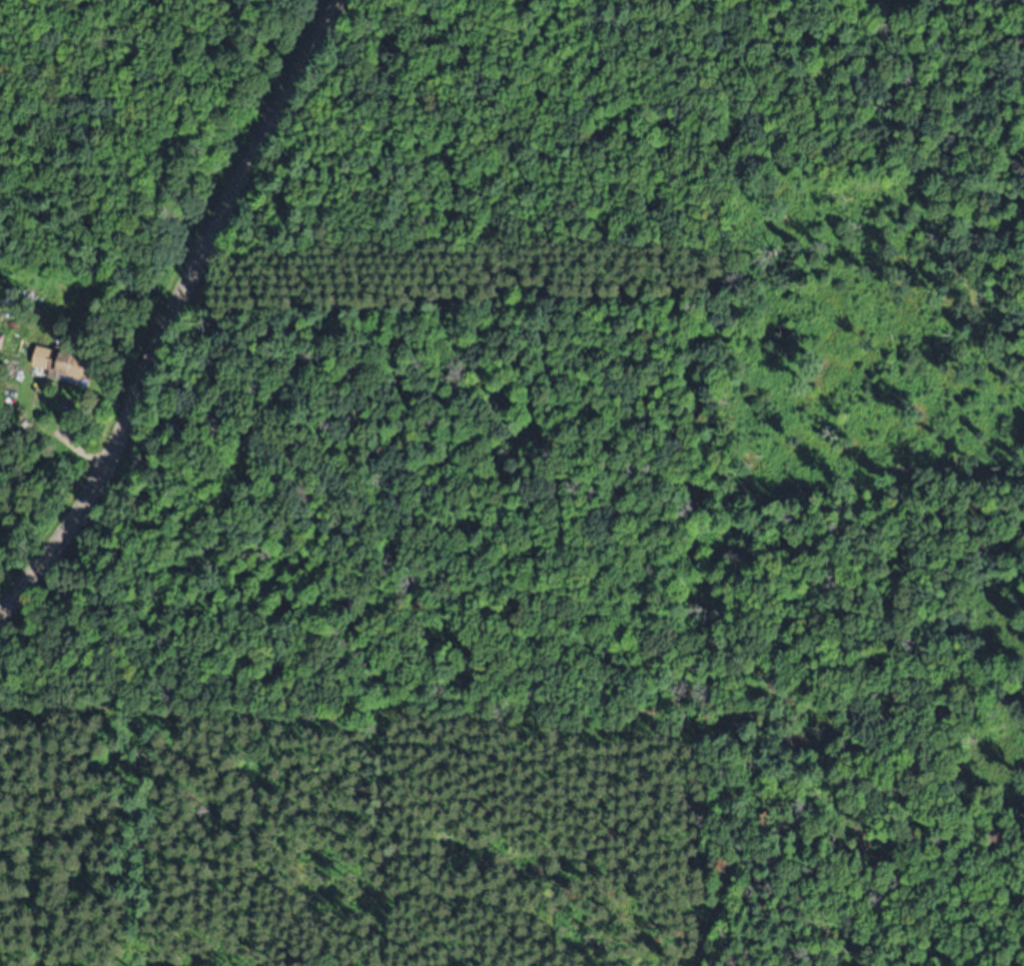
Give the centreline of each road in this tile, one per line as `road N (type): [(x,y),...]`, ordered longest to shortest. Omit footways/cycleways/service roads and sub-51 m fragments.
road 1 (secondary): [(0,609),(78,514),(109,462),(180,296),(342,0)]

